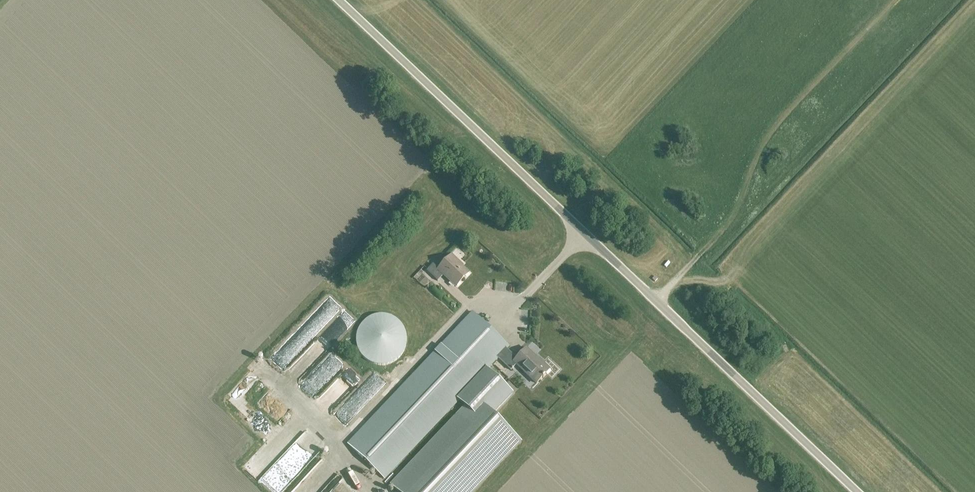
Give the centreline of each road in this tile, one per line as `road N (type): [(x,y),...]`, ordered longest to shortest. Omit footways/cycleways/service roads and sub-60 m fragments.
road 1 (tertiary): [(855,491),(337,0)]
road 2 (track): [(896,0),(765,139),(716,239),(654,301)]

